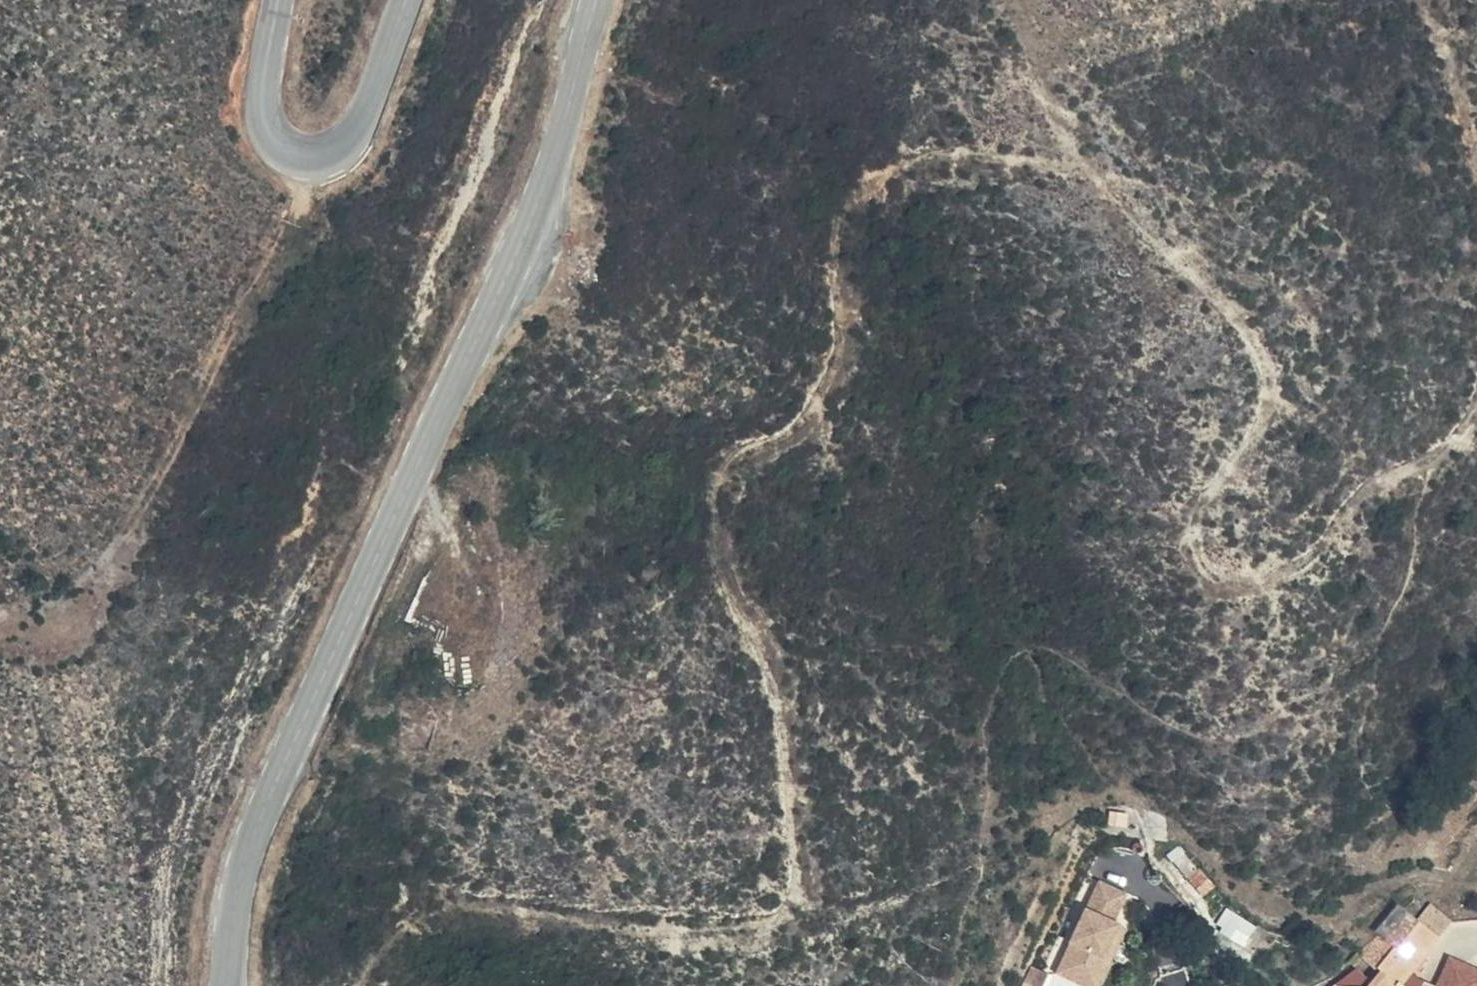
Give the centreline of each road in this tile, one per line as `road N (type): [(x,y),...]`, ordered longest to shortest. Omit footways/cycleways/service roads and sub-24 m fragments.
road 1 (secondary): [(225,985),(258,818),(528,227),(595,0)]
road 2 (track): [(766,943),(810,911),(809,750),(720,498),(831,403),(860,233),(904,160),(1049,125)]
road 3 (track): [(1476,419),(1436,459),(1357,492),(1303,562),(1257,577),(1194,553),(1194,491),(1275,419),(1264,324),(1049,125)]
road 4 (track): [(303,157),(288,223),(105,563),(0,623)]
road 5 (track): [(766,943),(441,897),(391,922),(355,985)]
road 6 (secondary): [(408,0),(354,133),(328,153),(303,157),(281,152),(268,125),(265,92),(279,0)]
road 7 (track): [(1049,125),(1004,0)]
road 8 (track): [(1476,117),(1433,0)]

